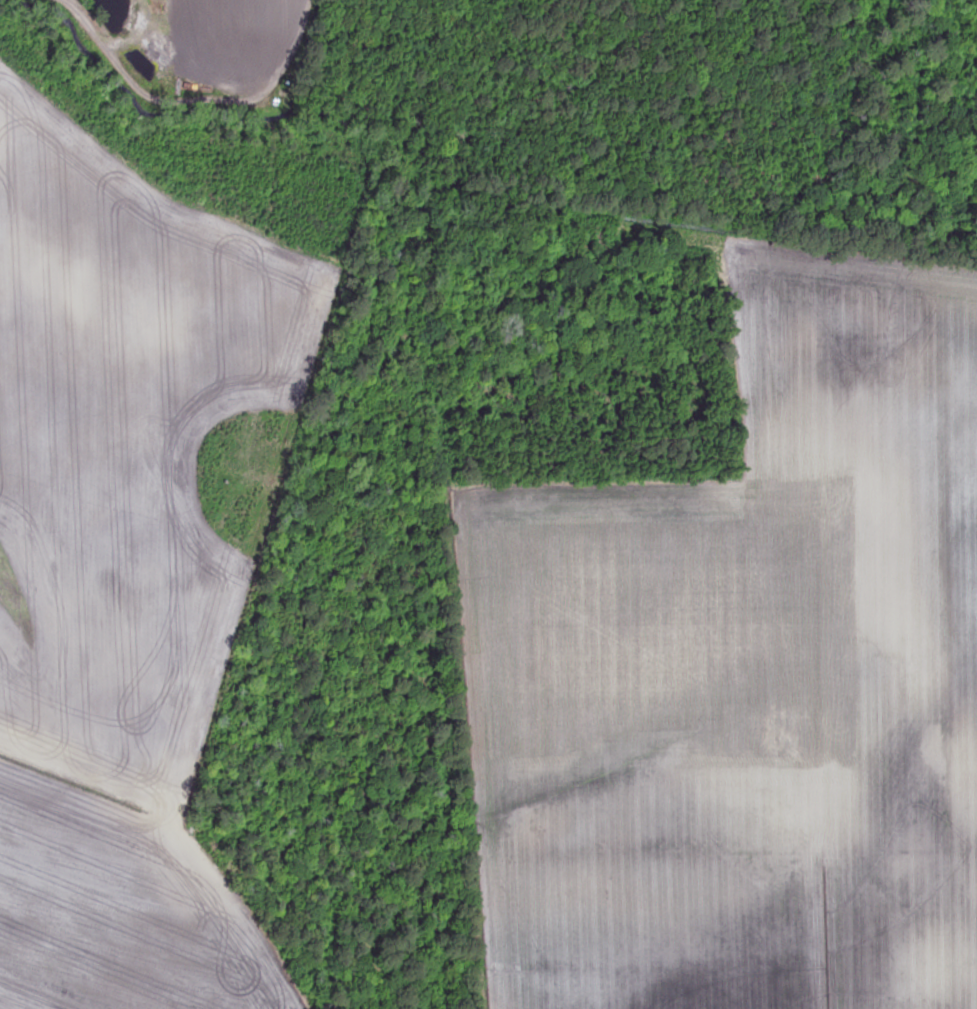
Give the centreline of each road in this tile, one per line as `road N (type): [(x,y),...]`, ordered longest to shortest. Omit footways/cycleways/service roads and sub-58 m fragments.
road 1 (residential): [(463,1008),(447,489)]

